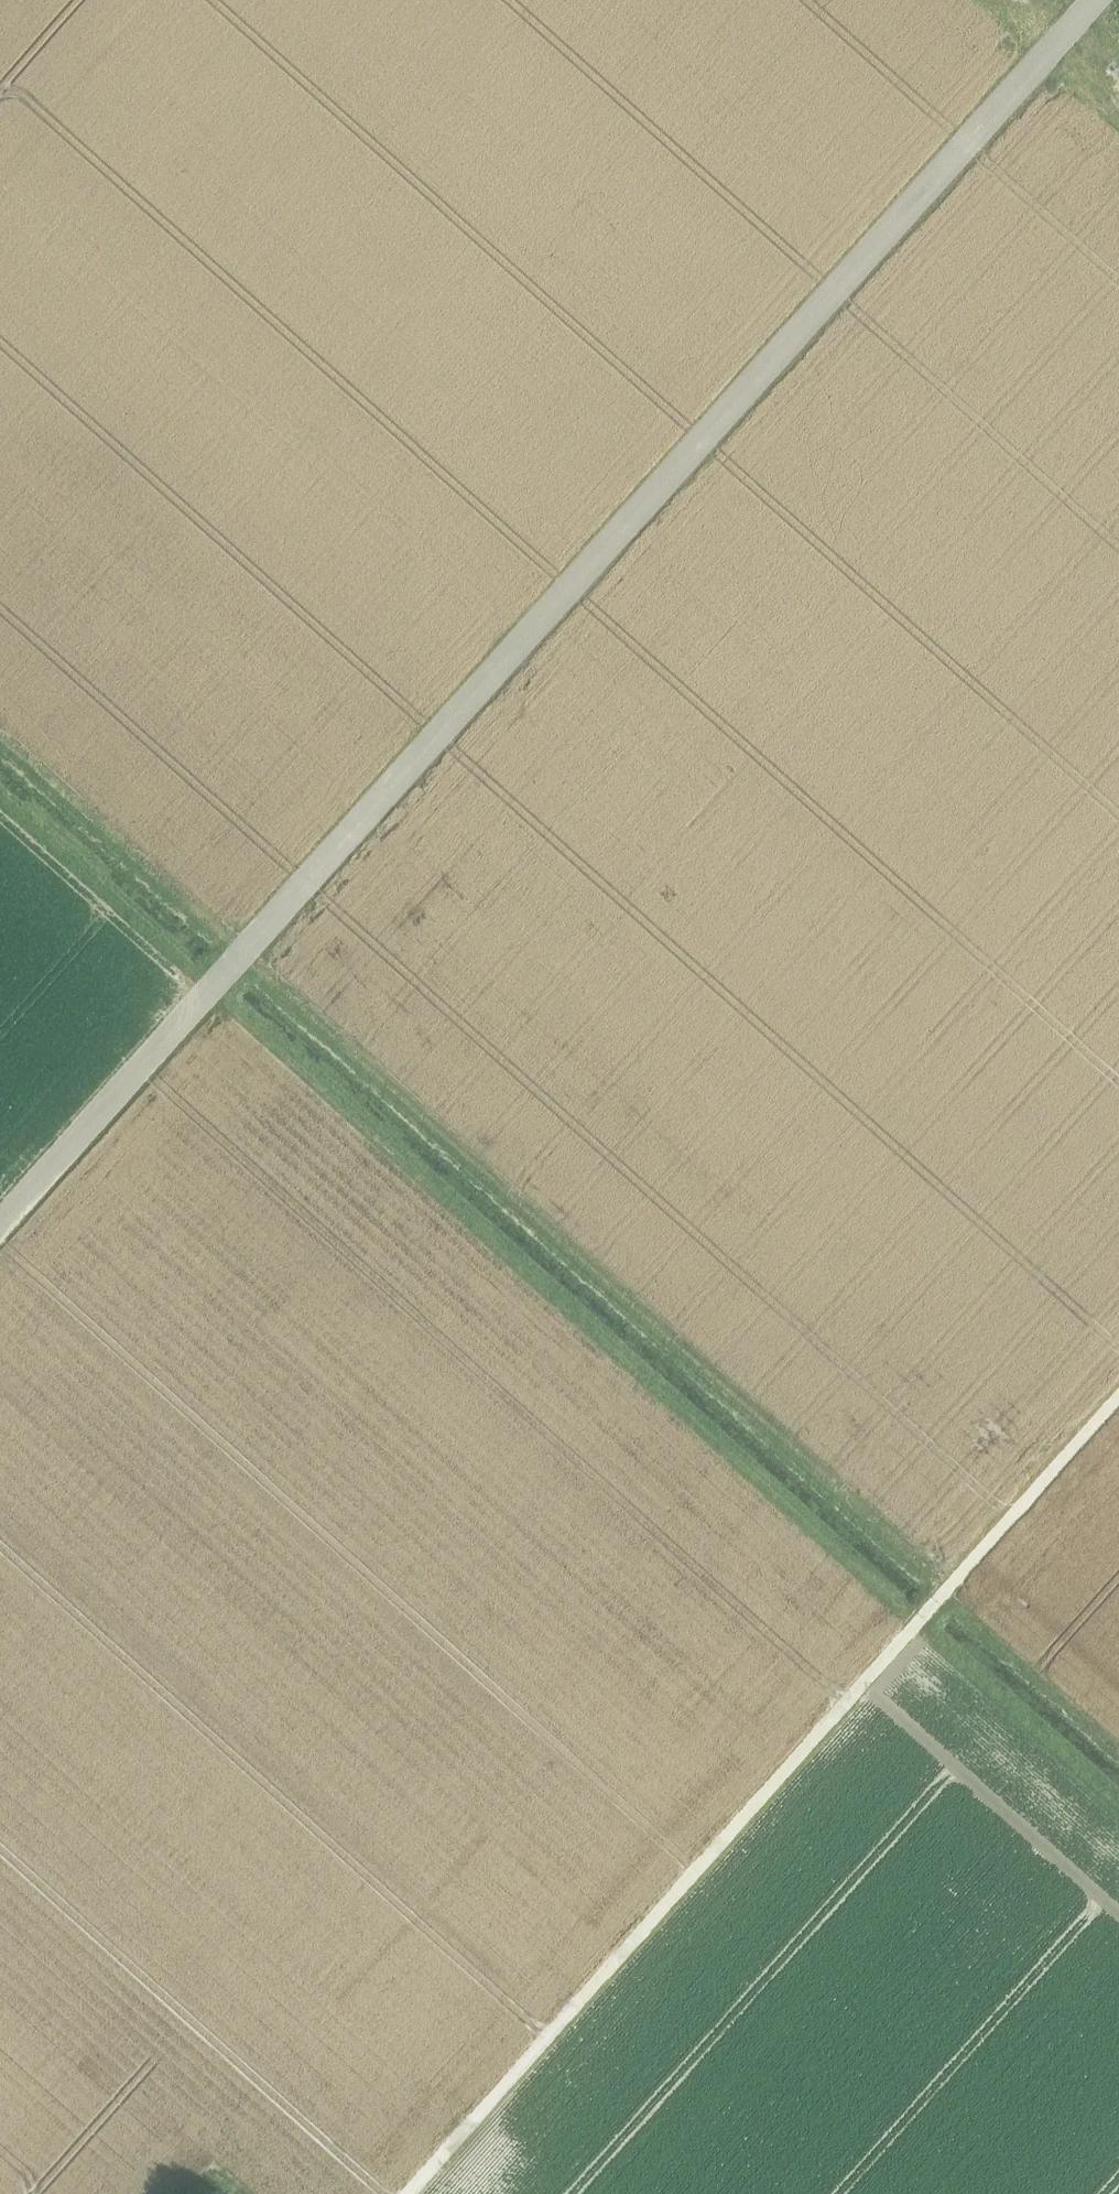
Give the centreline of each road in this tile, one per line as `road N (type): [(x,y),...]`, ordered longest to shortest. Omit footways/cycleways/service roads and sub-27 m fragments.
road 1 (track): [(1118,1394),(405,2193)]

